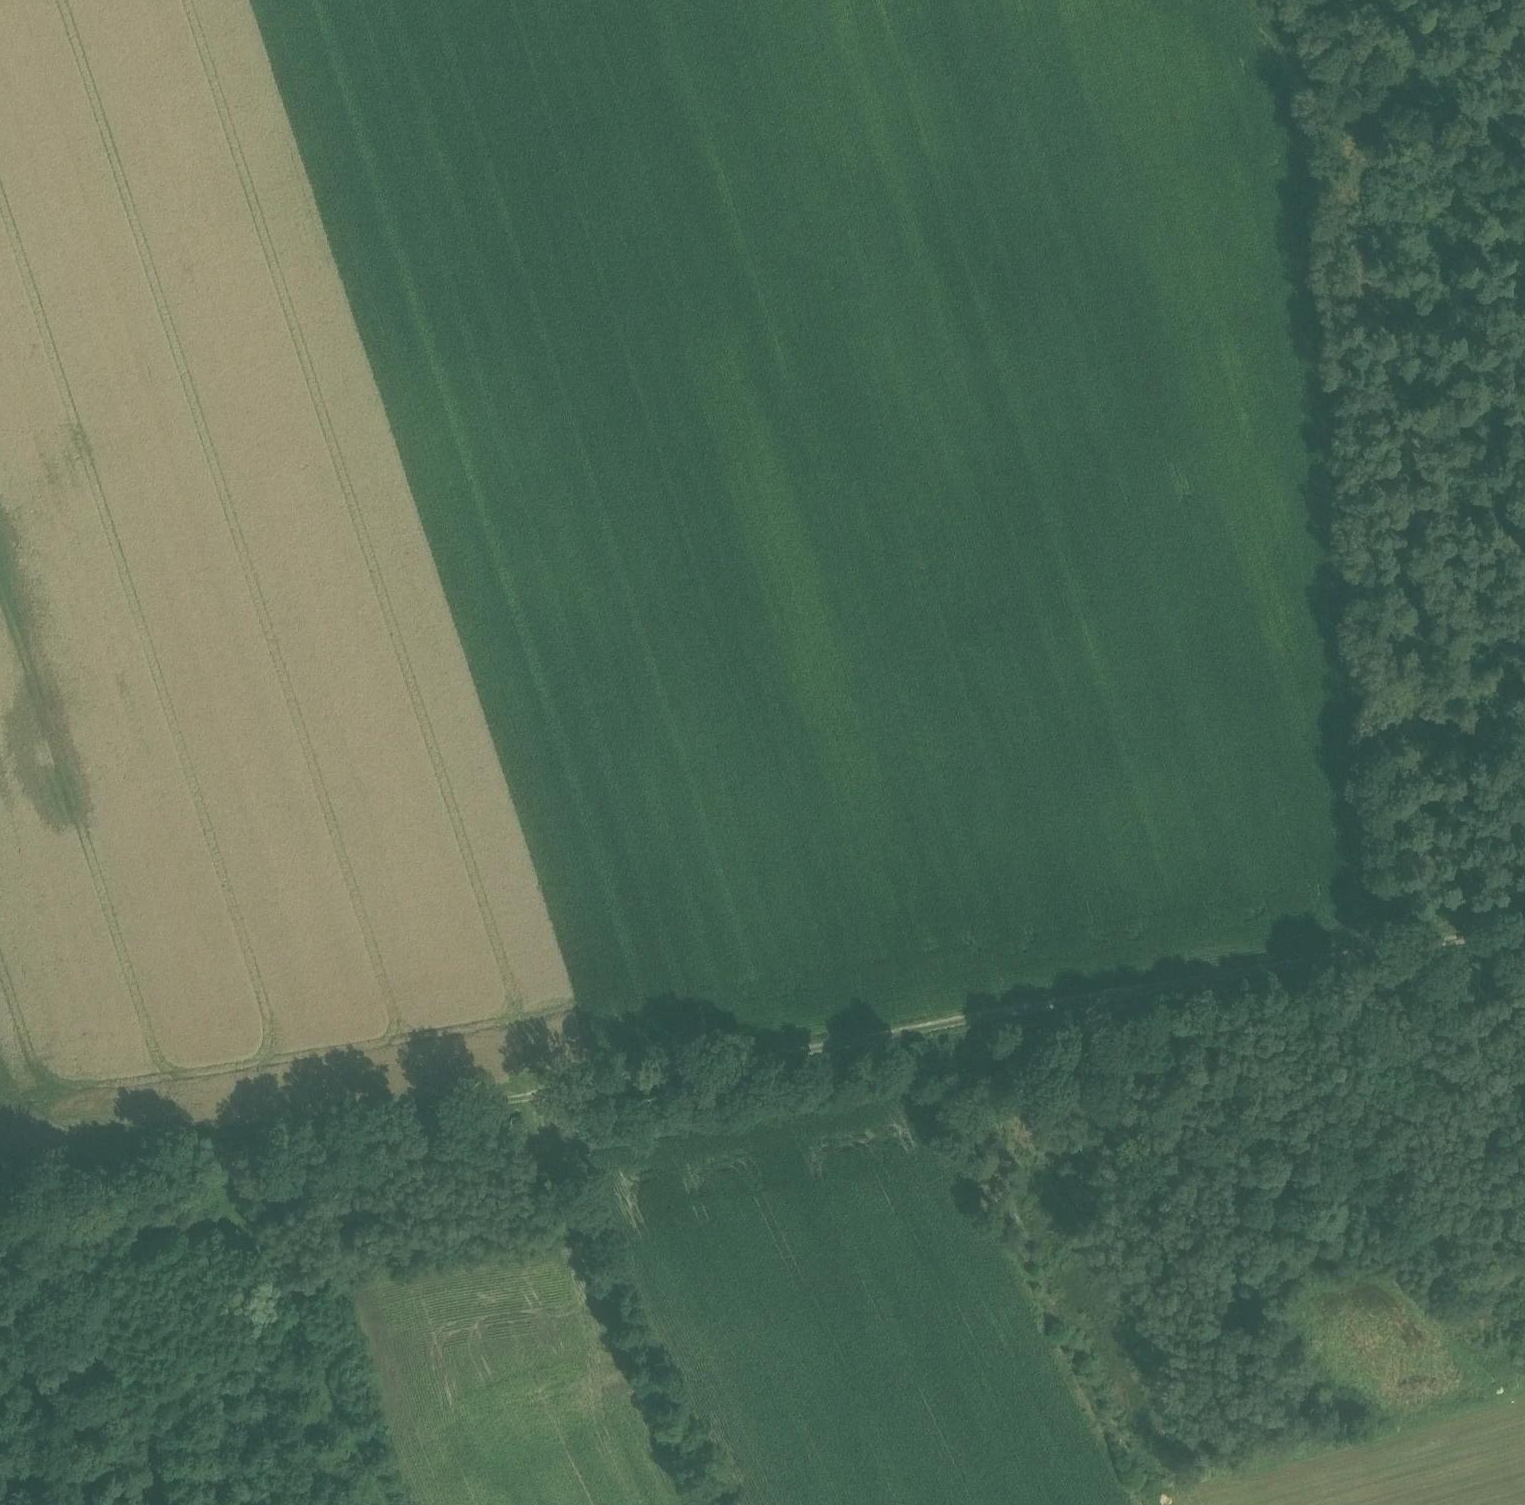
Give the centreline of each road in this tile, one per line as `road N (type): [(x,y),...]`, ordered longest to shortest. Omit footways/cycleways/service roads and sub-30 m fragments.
road 1 (track): [(1524,920),(1283,946)]

